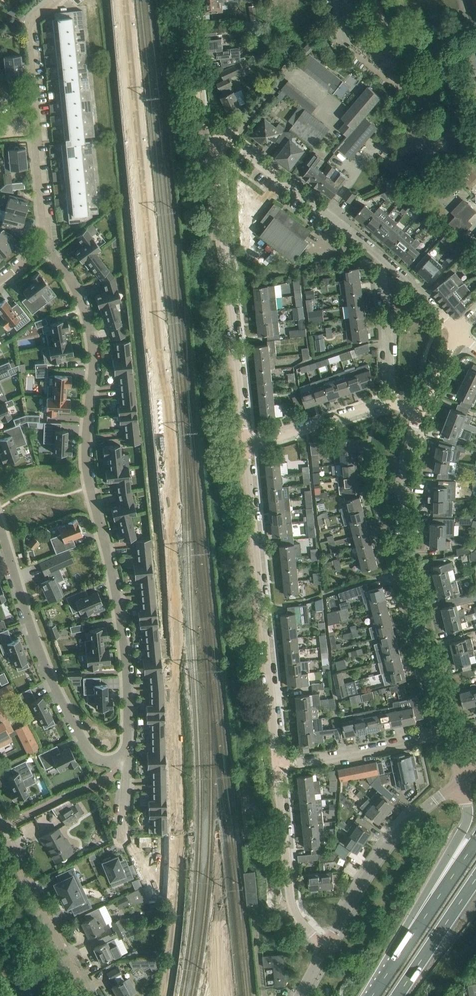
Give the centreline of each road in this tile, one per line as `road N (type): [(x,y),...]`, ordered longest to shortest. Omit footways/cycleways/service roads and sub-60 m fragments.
road 1 (residential): [(51,253),(83,306),(92,347),(86,466),(123,636),(126,755)]
road 2 (residential): [(448,733),(403,548),(407,456),(419,415)]
road 3 (residential): [(278,765),(248,445)]
road 4 (residential): [(248,445),(217,139)]
road 5 (residential): [(0,527),(69,716),(93,757),(126,755)]
road 6 (residential): [(326,947),(385,851),(461,780)]
road 7 (residential): [(385,260),(217,139)]
road 8 (residential): [(34,97),(44,244),(0,280)]
road 9 (residential): [(326,947),(292,904),(278,765)]
road 10 (residential): [(83,995),(0,828)]
road 11 (residential): [(278,765),(448,733)]
road 12 (motorway): [(461,780),(467,820),(414,912),(411,936)]
road 13 (residential): [(248,445),(391,403)]
road 14 (residential): [(217,139),(199,107),(187,0)]
road 15 (residential): [(385,260),(391,403)]
road 16 (motorway): [(397,995),(475,879)]

